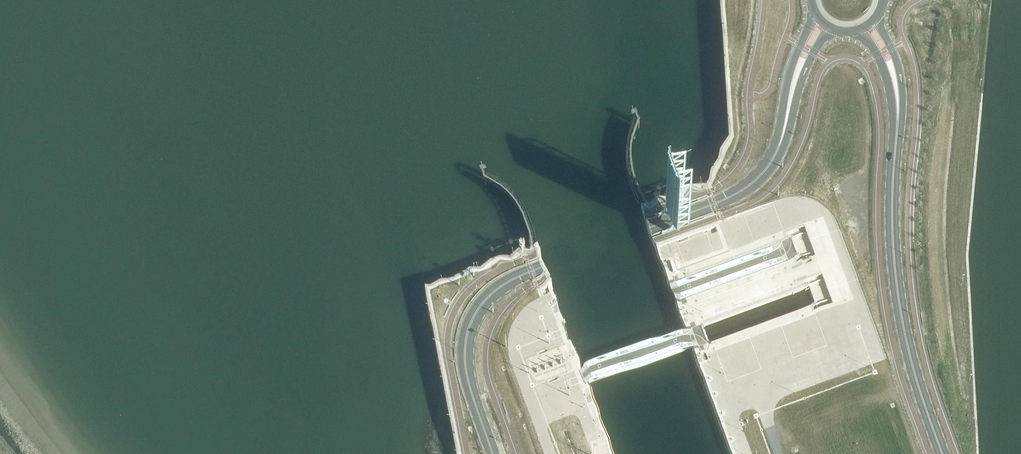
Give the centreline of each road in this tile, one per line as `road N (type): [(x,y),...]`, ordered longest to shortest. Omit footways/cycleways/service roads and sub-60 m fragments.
road 1 (secondary): [(797,75),(769,165),(738,195),(517,280),(488,304),(467,350),(493,453)]
road 2 (secondary): [(896,83),(898,292),(944,453)]

